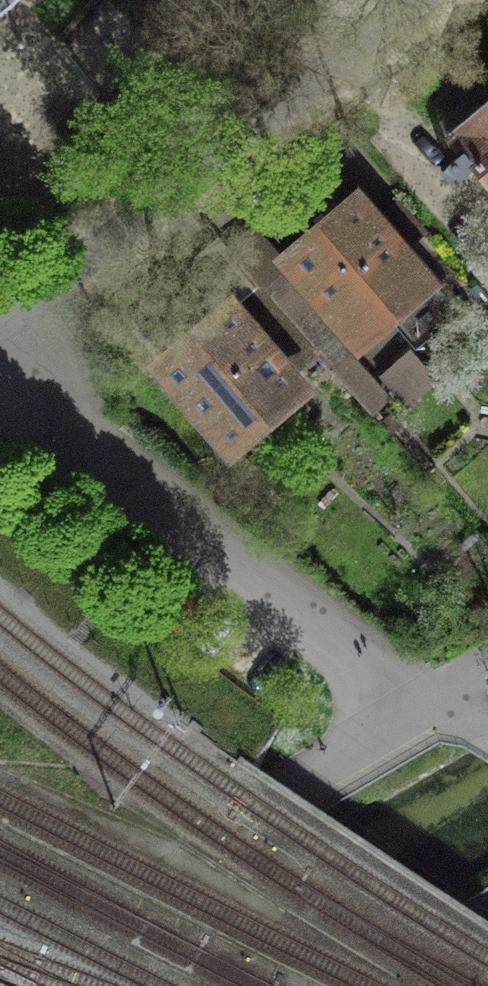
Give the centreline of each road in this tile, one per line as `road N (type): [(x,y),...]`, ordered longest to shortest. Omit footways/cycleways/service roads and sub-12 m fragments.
road 1 (residential): [(0,380),(348,655),(424,699),(341,759),(0,944)]
road 2 (residential): [(413,0),(0,334)]

